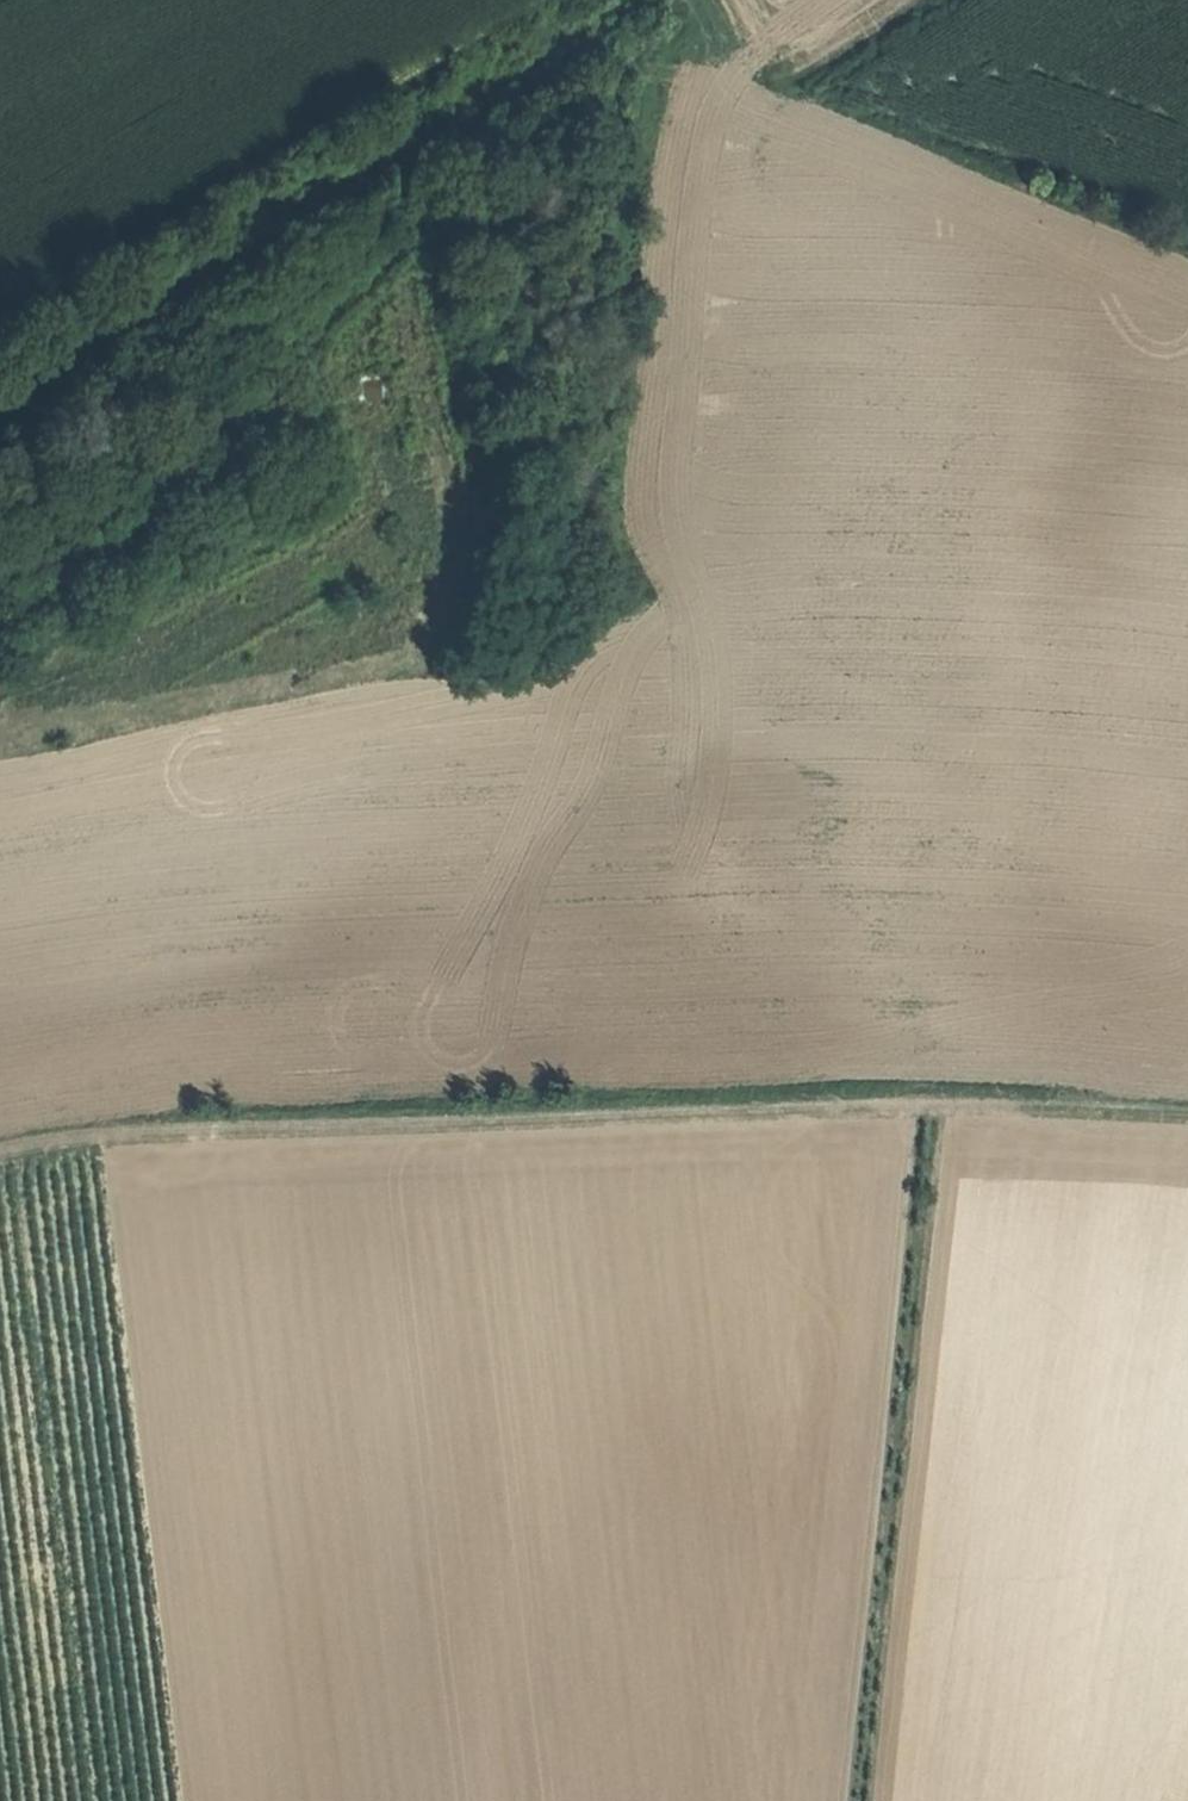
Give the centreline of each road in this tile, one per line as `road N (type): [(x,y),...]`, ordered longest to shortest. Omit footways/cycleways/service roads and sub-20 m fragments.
road 1 (track): [(0,1157),(205,1130),(815,1111),(1187,1114)]
road 2 (track): [(665,108),(724,48),(697,0)]

